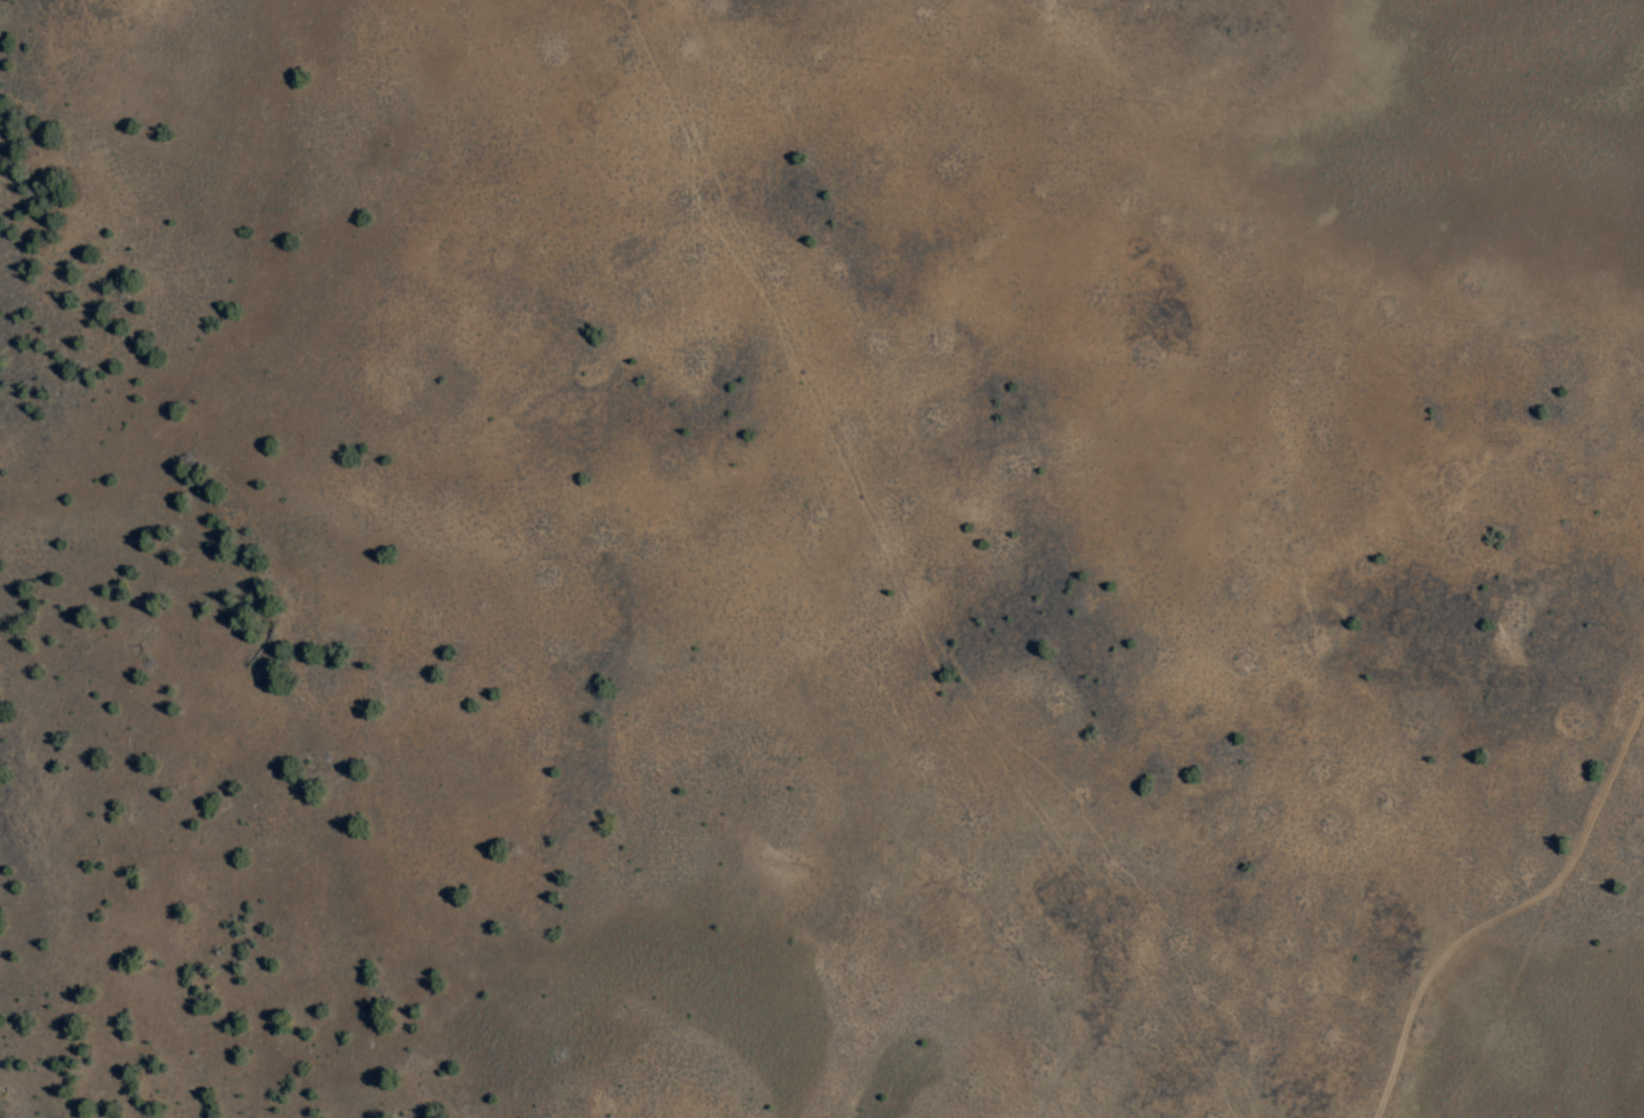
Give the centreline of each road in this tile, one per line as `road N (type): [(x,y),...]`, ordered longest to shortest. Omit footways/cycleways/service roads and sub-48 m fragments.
road 1 (track): [(1384,1117),(1425,991),(1467,942),(1528,909),(1570,871),(1643,709)]

